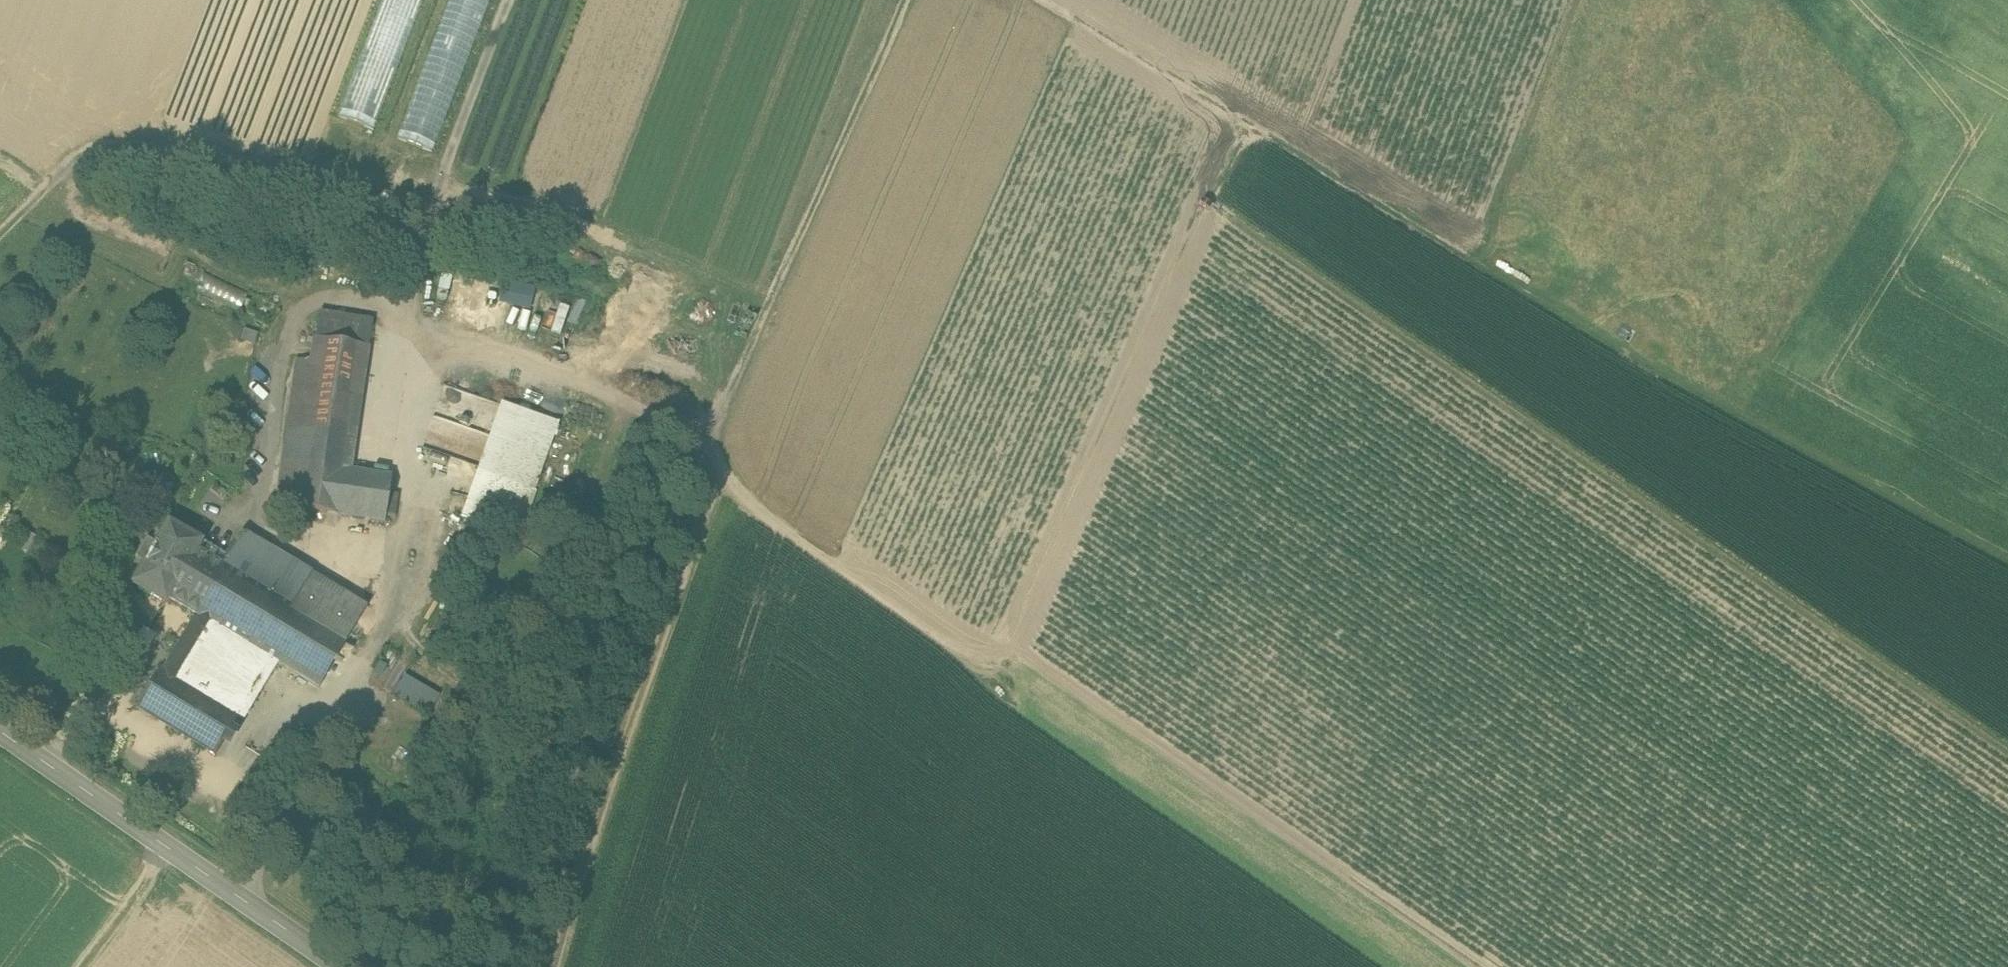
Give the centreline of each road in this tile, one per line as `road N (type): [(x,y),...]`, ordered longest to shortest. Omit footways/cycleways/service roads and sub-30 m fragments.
road 1 (track): [(1038,0),(1485,267),(2007,556)]
road 2 (track): [(546,966),(722,477),(716,439),(907,0)]
road 3 (secondary): [(0,730),(342,966)]
road 4 (track): [(274,800),(294,824),(305,884),(318,908),(408,966)]

